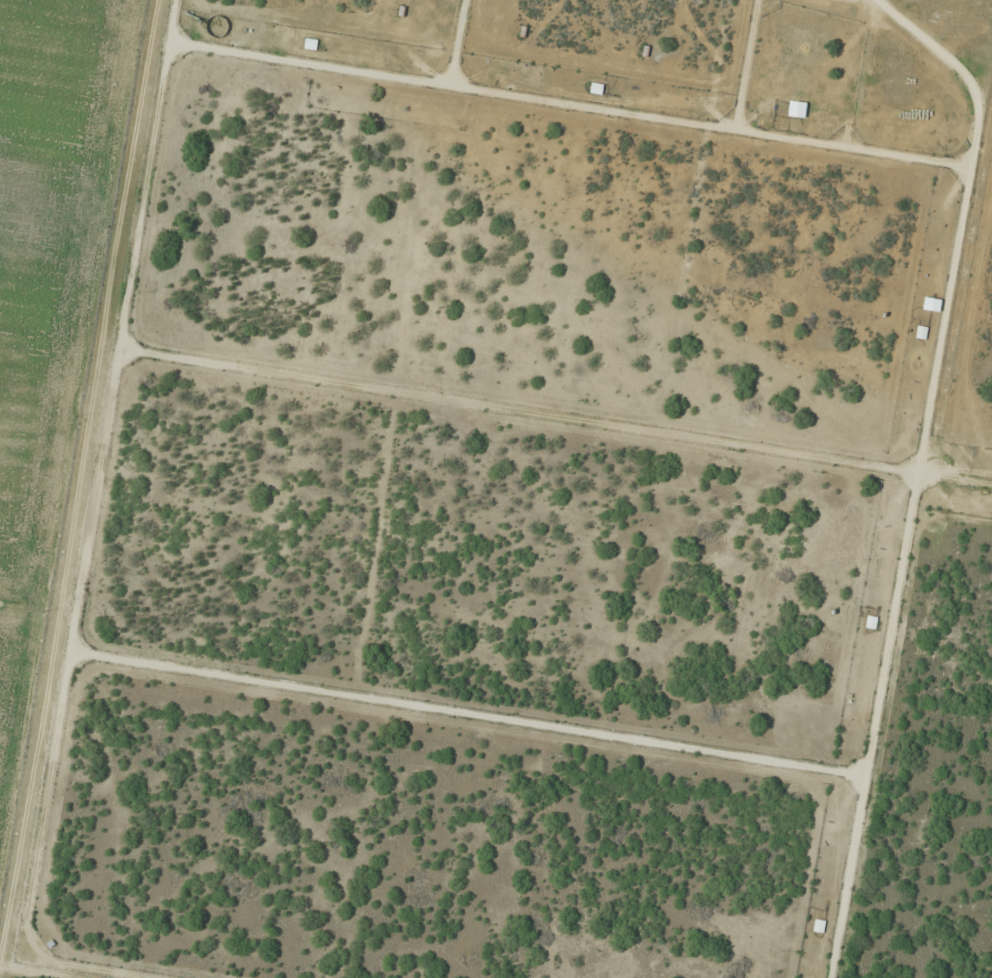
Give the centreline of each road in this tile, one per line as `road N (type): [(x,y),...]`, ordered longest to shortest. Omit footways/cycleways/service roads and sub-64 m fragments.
road 1 (residential): [(0,878),(148,0)]

